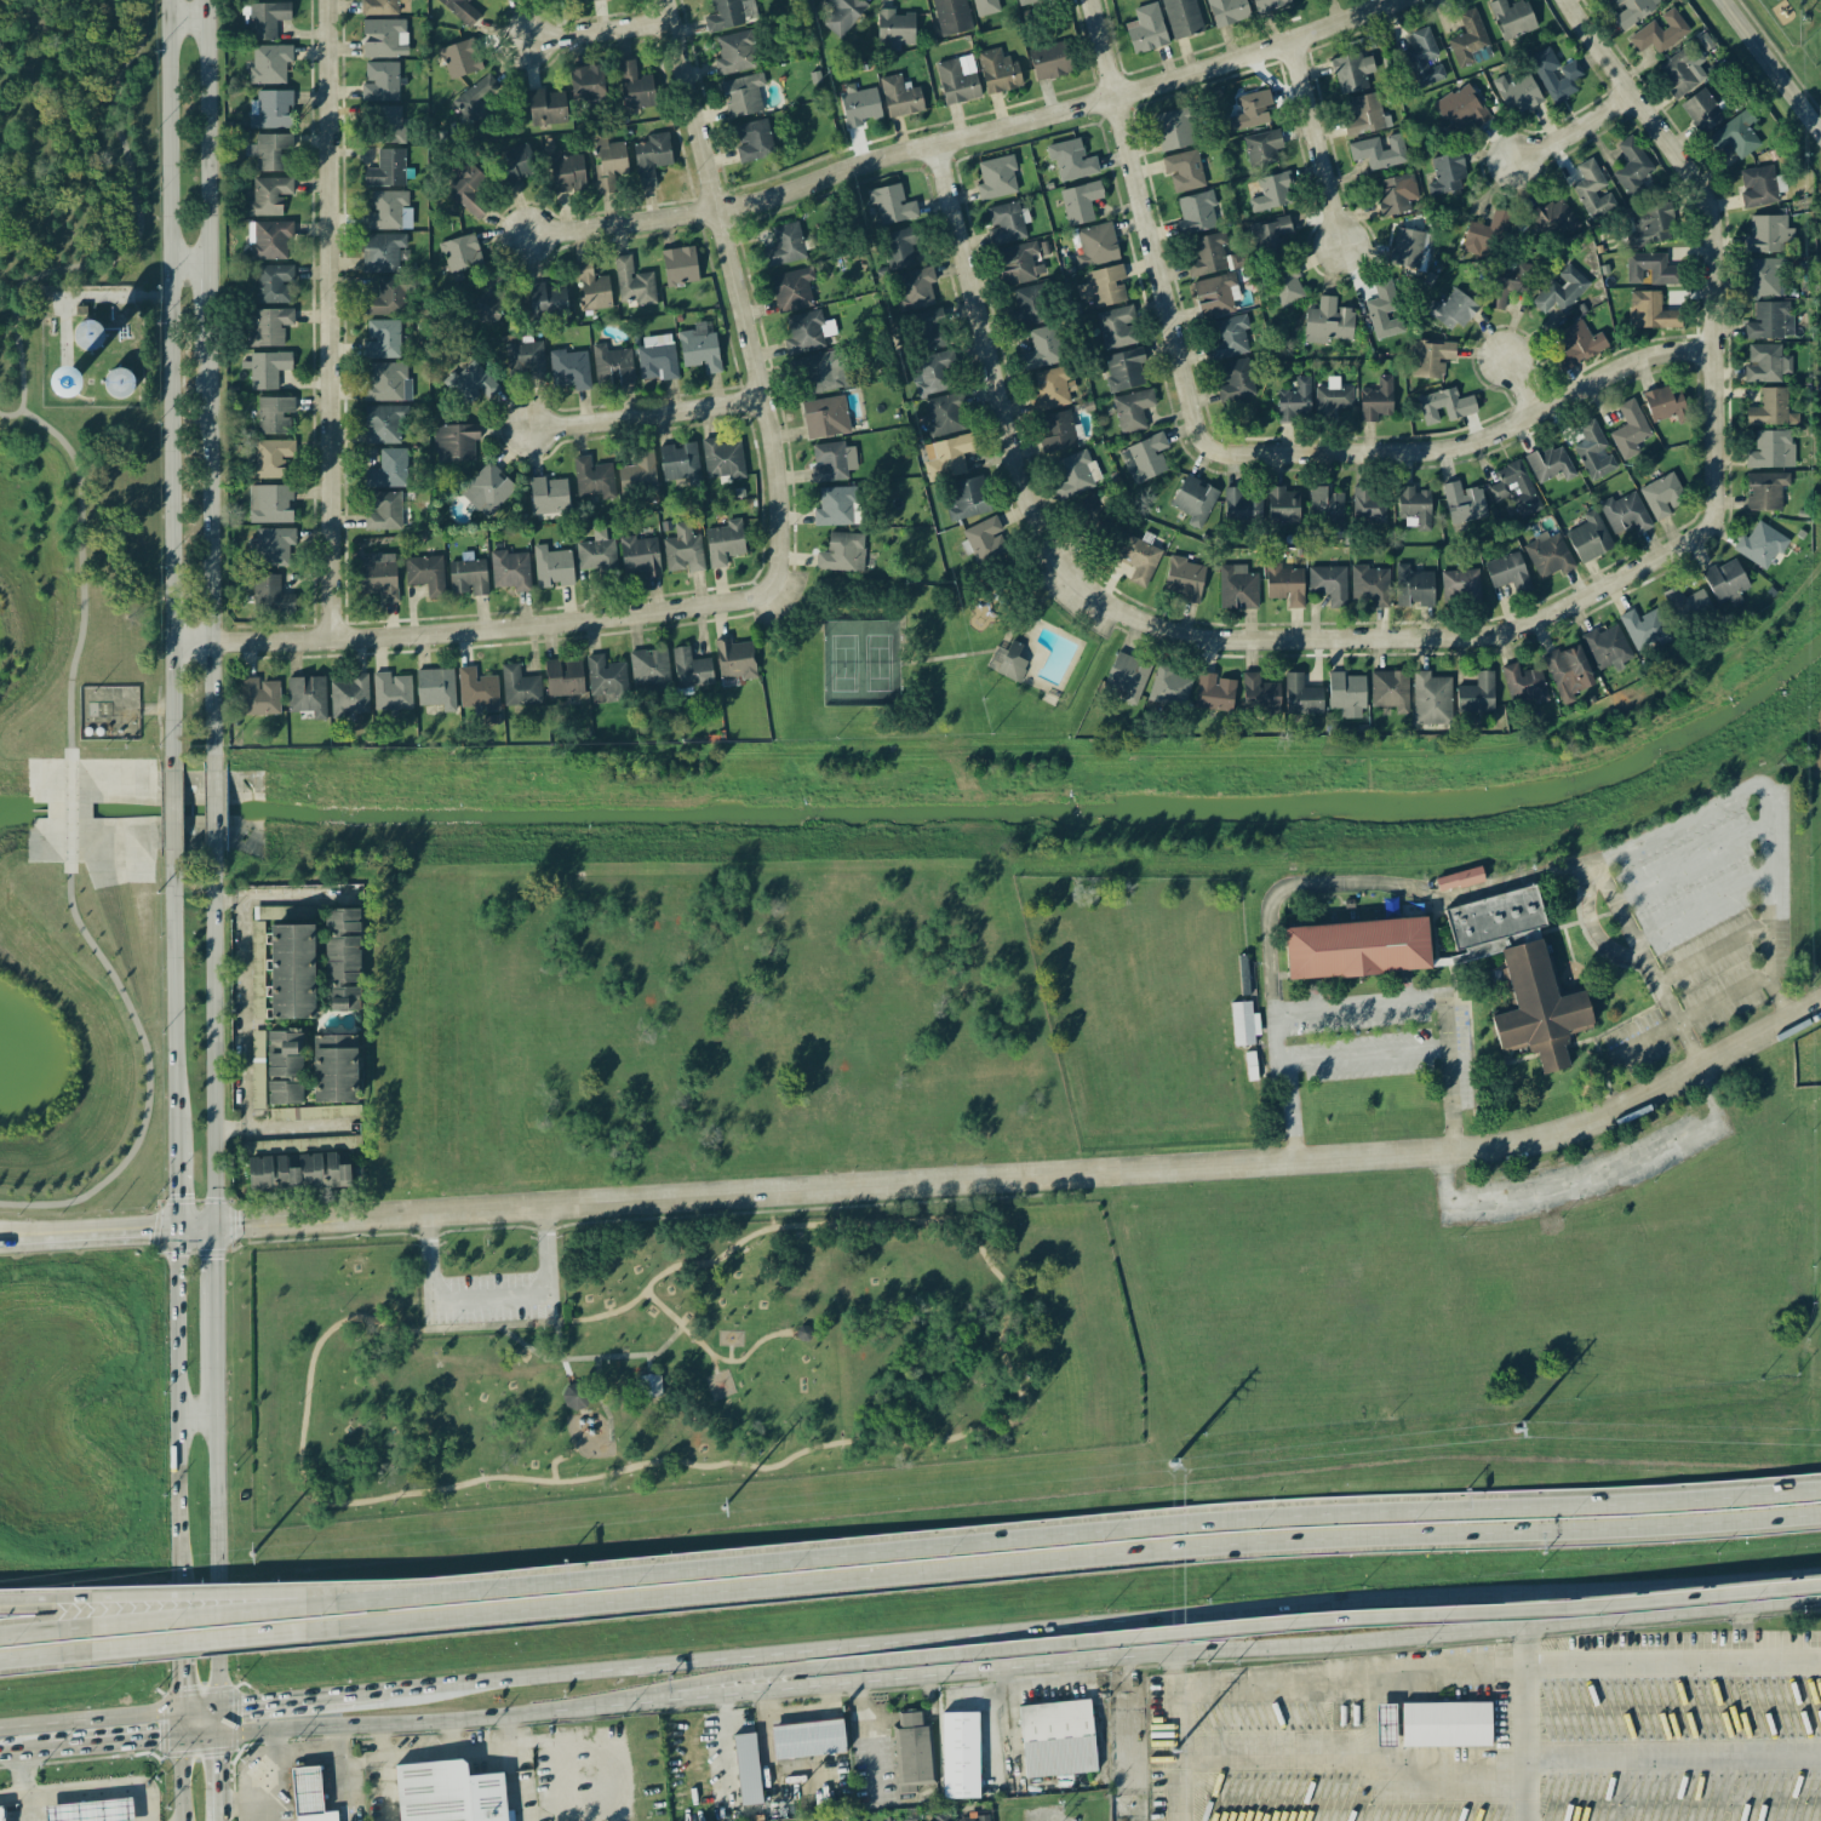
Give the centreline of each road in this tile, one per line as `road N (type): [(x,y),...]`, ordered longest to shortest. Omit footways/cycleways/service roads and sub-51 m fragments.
road 1 (motorway): [(304,1645),(1203,1547),(1820,1516)]
road 2 (tertiary): [(1820,1003),(1604,1116),(1504,1147),(340,1219)]
road 3 (motorway): [(1820,1487),(1648,1504),(1090,1531),(599,1582)]
road 4 (residential): [(532,234),(718,211),(1116,99),(1295,44),(1401,0)]
road 5 (secondary): [(1174,1620),(308,1699)]
road 6 (secondary): [(212,772),(204,0)]
road 7 (secondary): [(167,0),(168,769)]
road 8 (motorway): [(1123,1639),(1820,1588)]
road 9 (residential): [(1036,512),(1061,560),(1104,601),(1138,622),(1208,641),(1471,639),(1530,626),(1657,562)]
road 10 (residential): [(781,529),(780,573),(745,599),(379,639),(168,641)]
road 11 (secondary): [(1820,1577),(1174,1620)]
road 12 (secondary): [(1175,1651),(1330,1645),(1820,1601)]
road 13 (residential): [(332,640),(330,0)]
road 14 (residential): [(1657,562),(1712,529),(1717,508),(1716,229),(1708,191),(1571,0)]
road 15 (residential): [(1717,349),(1651,356),(1470,445),(1230,453),(1199,433),(1191,397)]
road 16 (motorway): [(580,1710),(725,1679),(1123,1639)]
road 17 (residential): [(781,529),(767,400),(665,0)]
road 18 (secondary): [(580,1710),(1065,1662)]
road 19 (residential): [(1191,397),(1092,0)]
road 20 (residential): [(940,144),(1020,483),(1036,512)]
road 21 (secondary): [(213,1226),(212,851)]
road 22 (secondary): [(174,1229),(177,1577)]
road 23 (secondary): [(218,1707),(214,1391)]
road 24 (motorway): [(599,1582),(302,1591)]
road 25 (motorway): [(599,1582),(304,1614)]
road 26 (secondary): [(218,1736),(480,1720)]
road 27 (secondary): [(170,852),(173,1113)]
road 28 (residential): [(767,400),(532,429)]
road 29 (residential): [(1295,44),(1341,246)]
road 30 (motorway): [(302,1591),(102,1596)]
road 31 (motorway): [(108,1665),(304,1645)]
road 32 (motorway): [(304,1614),(108,1632)]
road 33 (secondary): [(178,1711),(0,1726)]
road 34 (secondary): [(214,1391),(213,1226)]
road 35 (secondary): [(177,1577),(179,1740)]
road 36 (tertiary): [(1723,0),(1820,131)]
road 37 (secondary): [(33,1753),(179,1740)]
road 38 (secondary): [(174,1229),(29,1237)]
road 39 (residential): [(670,19),(529,42)]
road 40 (residential): [(1514,164),(1636,95)]
road 41 (tertiary): [(340,1219),(213,1226)]

